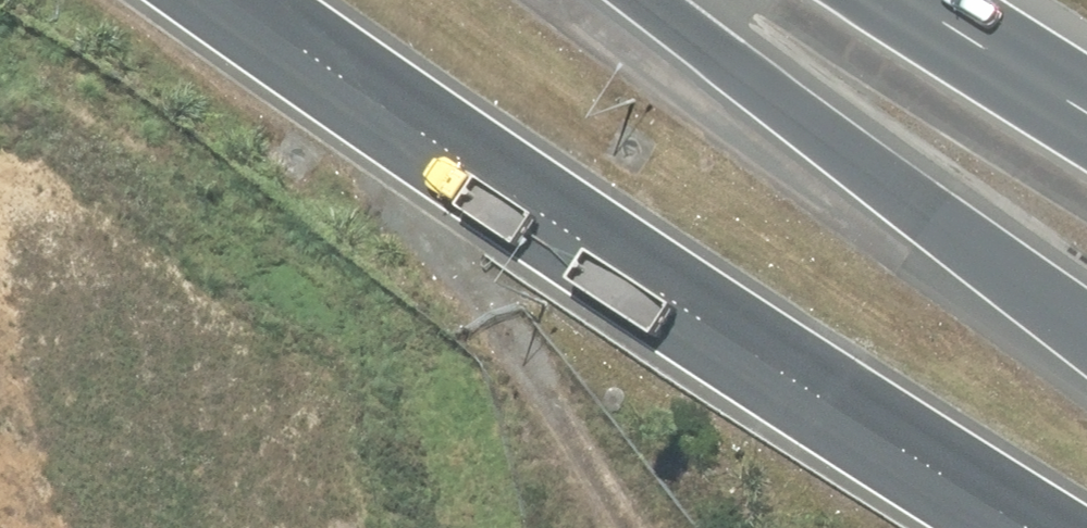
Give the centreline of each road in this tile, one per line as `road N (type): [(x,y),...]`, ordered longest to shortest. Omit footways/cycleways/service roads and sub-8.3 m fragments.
road 1 (trunk): [(1028,527),(592,247),(232,0)]
road 2 (motorway): [(1086,335),(630,0)]
road 3 (track): [(636,527),(326,68)]
road 4 (motorway): [(1086,125),(887,0)]

